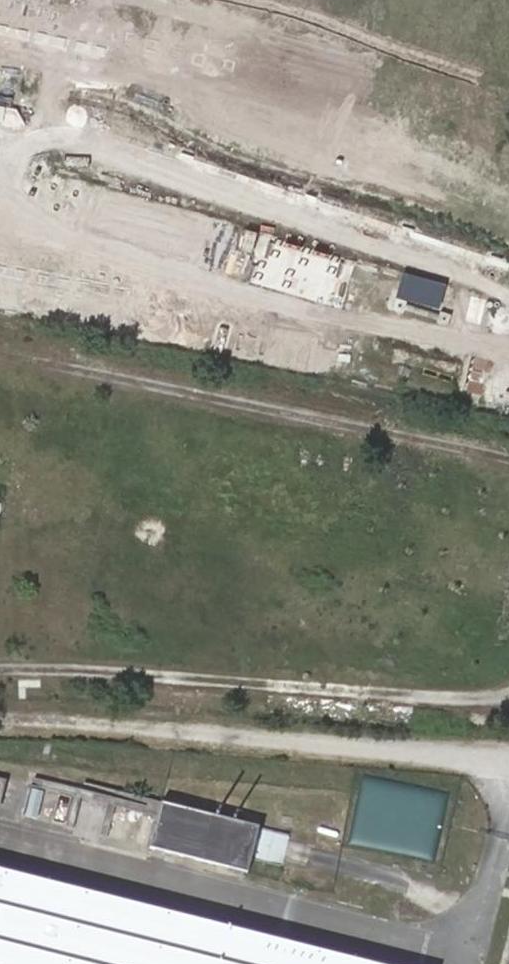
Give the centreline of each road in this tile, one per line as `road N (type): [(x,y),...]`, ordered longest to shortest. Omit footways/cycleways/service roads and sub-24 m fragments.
road 1 (track): [(508,456),(0,351)]
road 2 (track): [(0,664),(45,660),(449,691),(508,683)]
road 3 (track): [(0,721),(508,754)]

